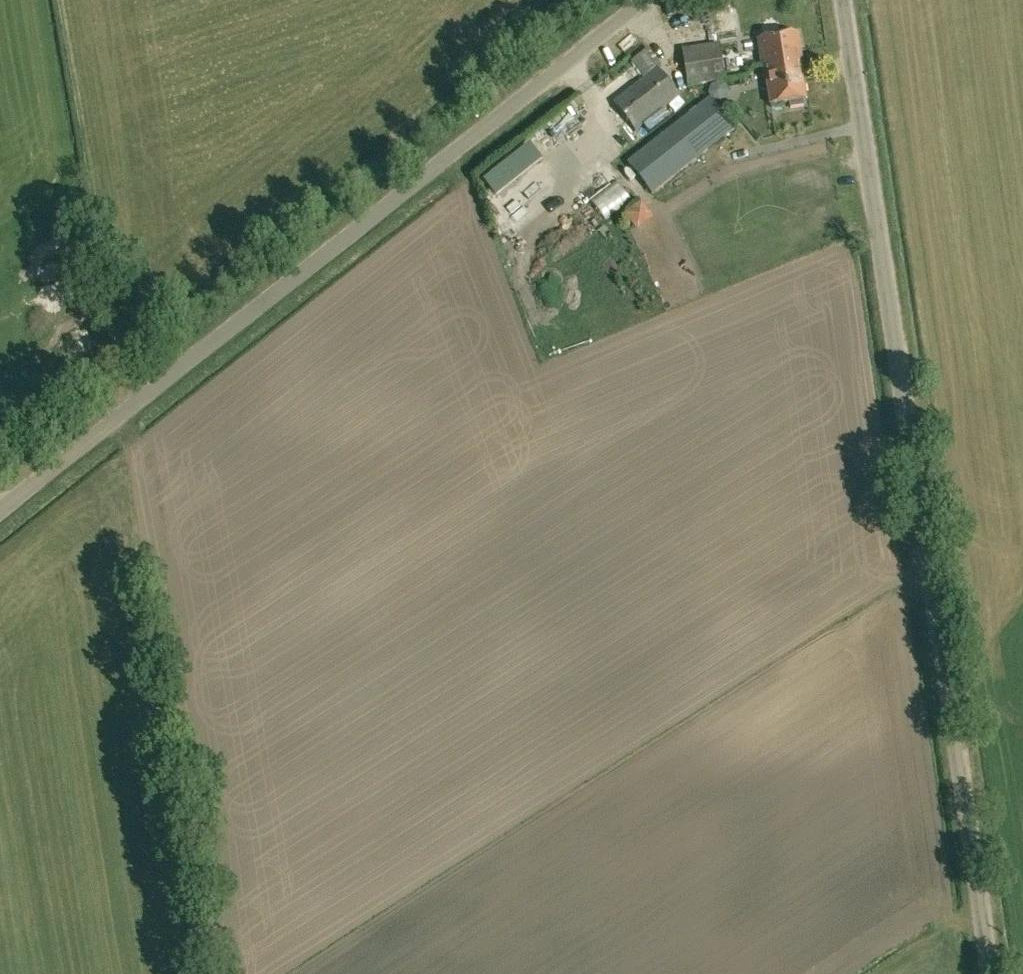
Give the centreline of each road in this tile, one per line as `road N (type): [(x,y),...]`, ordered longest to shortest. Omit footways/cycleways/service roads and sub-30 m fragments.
road 1 (unclassified): [(992,973),(845,0)]
road 2 (unclassified): [(0,518),(653,0)]

